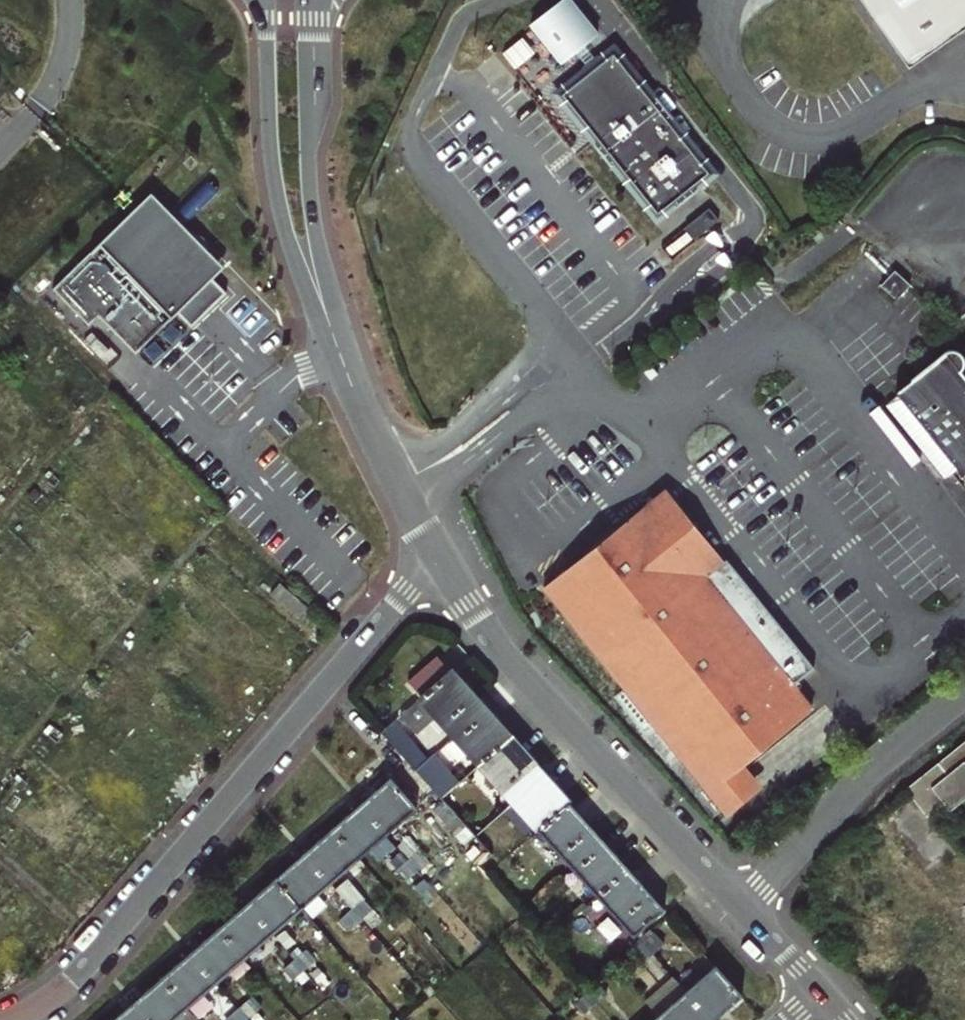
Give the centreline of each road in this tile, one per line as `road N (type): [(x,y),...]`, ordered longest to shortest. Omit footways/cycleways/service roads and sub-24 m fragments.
road 1 (residential): [(438,555),(88,964),(10,1019)]
road 2 (tertiary): [(738,909),(511,667),(438,555)]
road 3 (tertiary): [(265,0),(279,208),(346,369)]
road 4 (tertiary): [(346,369),(309,196),(313,0)]
road 5 (residential): [(964,694),(870,771),(738,909)]
road 6 (tertiary): [(438,555),(346,369)]

